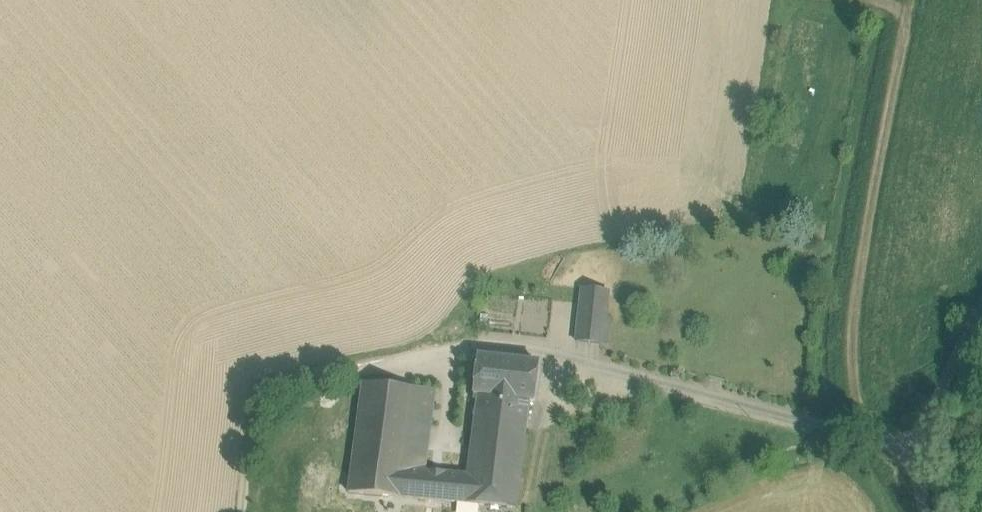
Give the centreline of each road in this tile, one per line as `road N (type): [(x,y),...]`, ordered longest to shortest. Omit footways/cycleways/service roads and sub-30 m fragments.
road 1 (track): [(870,3),(900,13),(905,26),(850,369),(860,430)]
road 2 (track): [(246,511),(253,428),(274,397),(318,375),(496,348),(587,367)]
road 3 (residential): [(981,306),(917,446),(929,511)]

